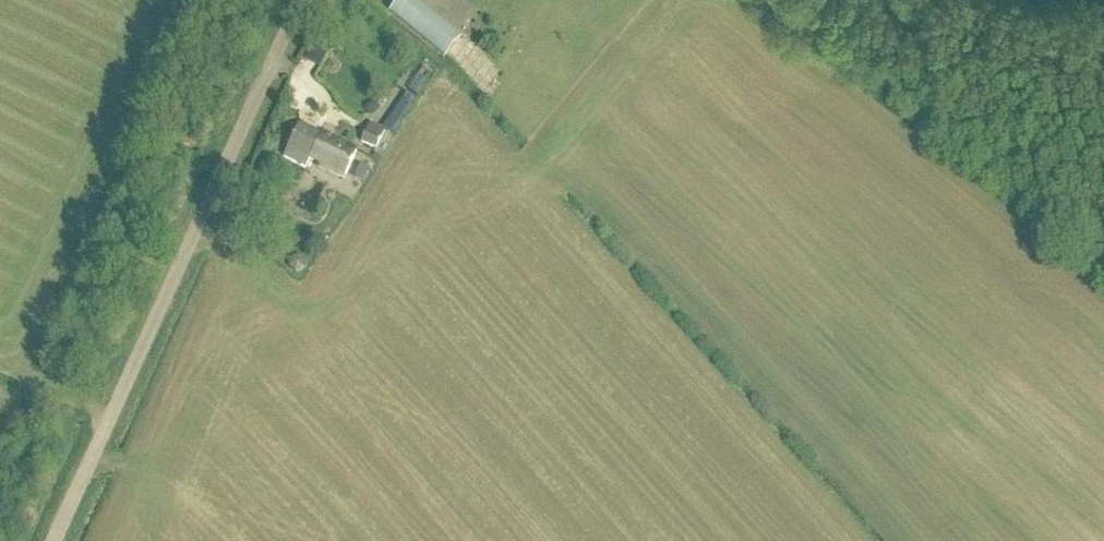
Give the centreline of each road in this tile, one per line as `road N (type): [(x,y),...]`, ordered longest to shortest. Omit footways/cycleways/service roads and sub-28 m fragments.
road 1 (unclassified): [(52,540),(298,0)]

